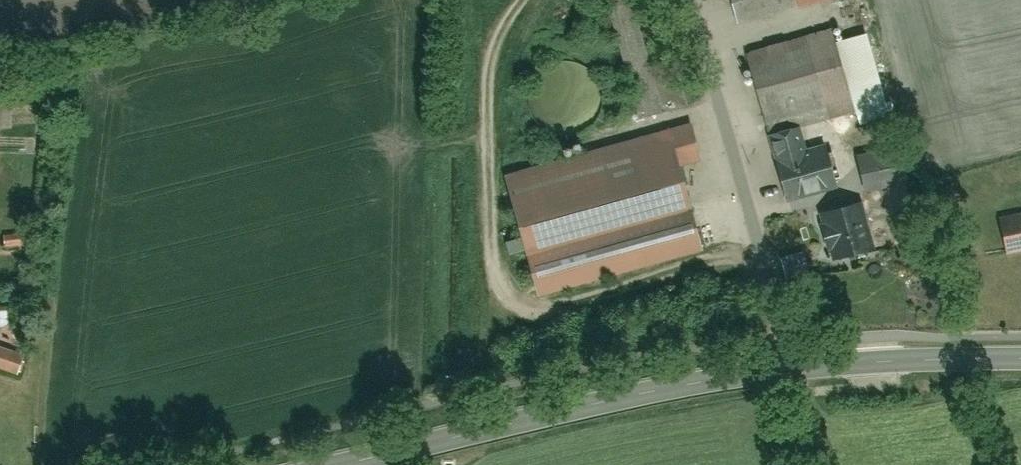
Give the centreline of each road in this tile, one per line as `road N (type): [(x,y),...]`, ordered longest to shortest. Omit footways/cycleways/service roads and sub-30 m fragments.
road 1 (tertiary): [(785,368),(324,464)]
road 2 (residential): [(785,368),(690,0)]
road 3 (tertiary): [(1020,359),(785,368)]

